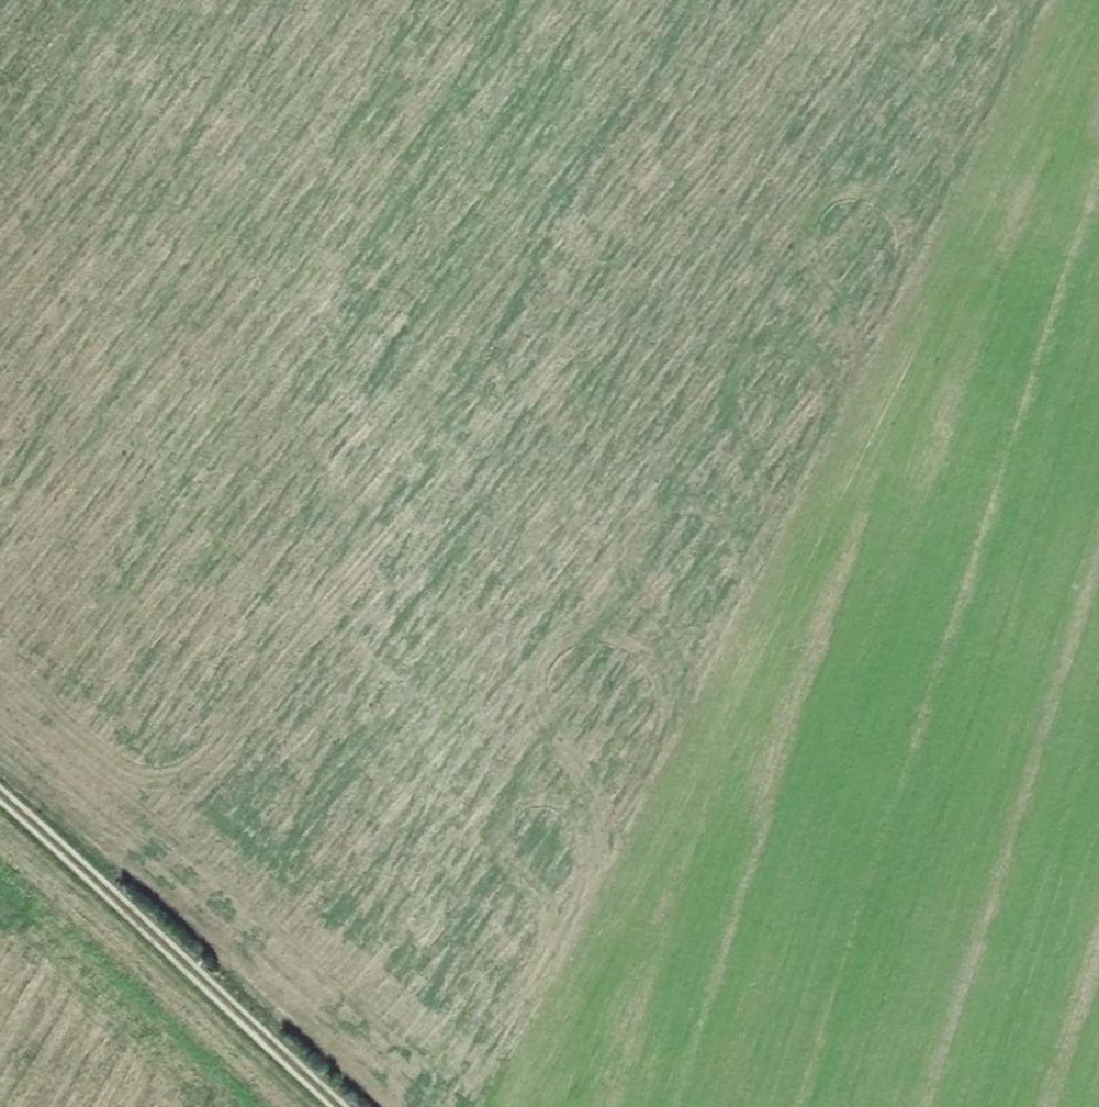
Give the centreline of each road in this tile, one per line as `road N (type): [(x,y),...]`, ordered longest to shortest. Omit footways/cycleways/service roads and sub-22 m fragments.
road 1 (track): [(0,809),(116,902),(335,1106)]

